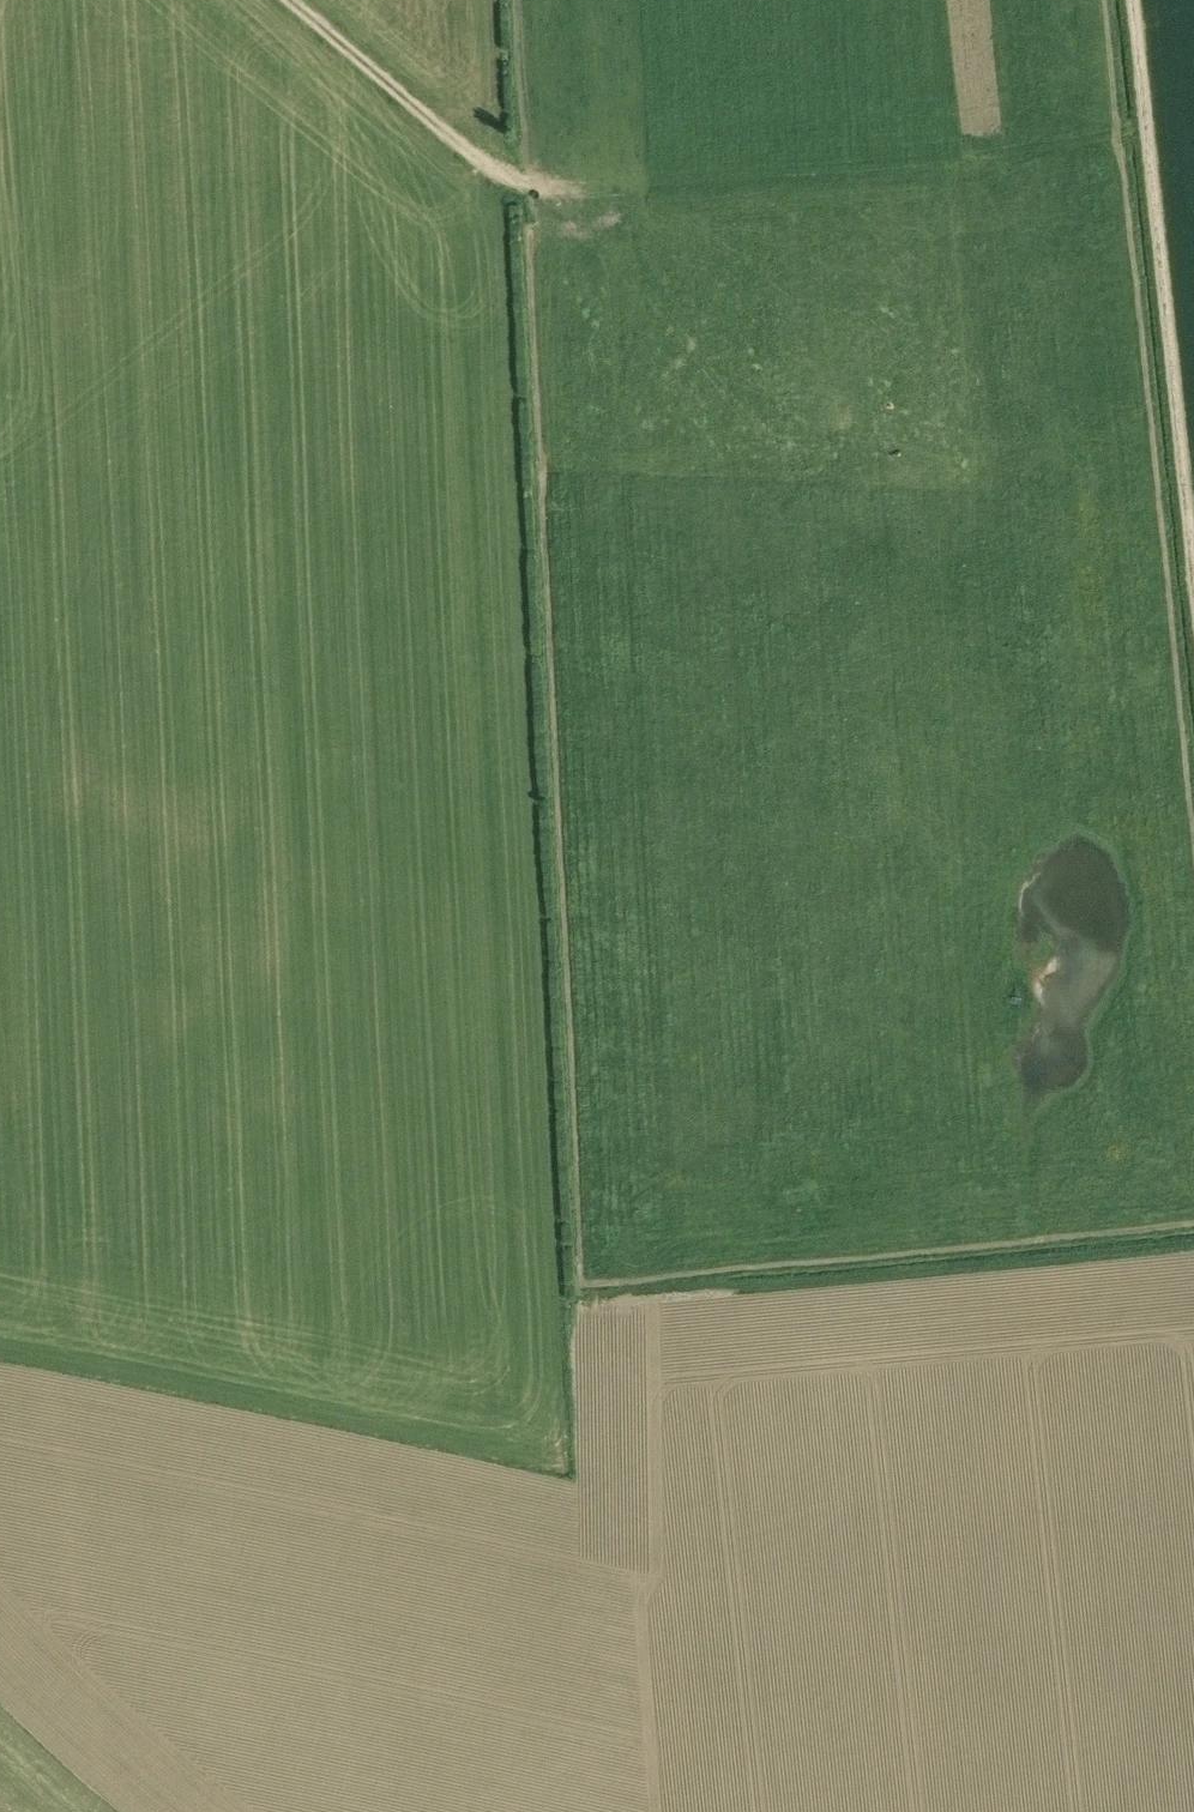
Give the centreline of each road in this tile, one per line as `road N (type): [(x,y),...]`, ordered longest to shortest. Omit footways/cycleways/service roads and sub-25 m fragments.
road 1 (track): [(1193,586),(1131,0)]
road 2 (track): [(293,0),(498,175),(575,199)]

